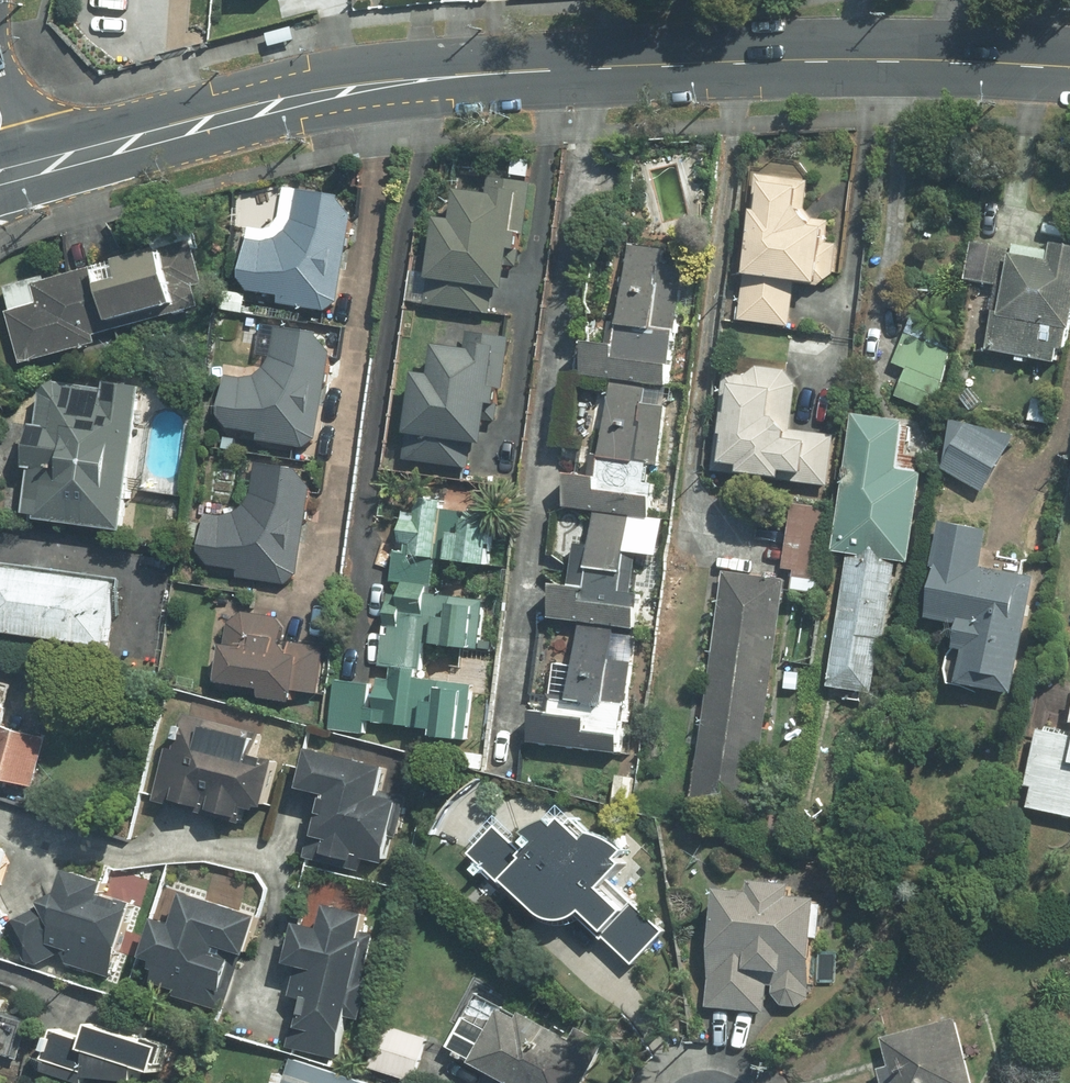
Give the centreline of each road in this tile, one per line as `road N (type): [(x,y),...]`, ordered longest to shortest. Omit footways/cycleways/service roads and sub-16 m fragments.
road 1 (tertiary): [(1069,70),(861,60),(511,70),(349,86),(9,173)]

